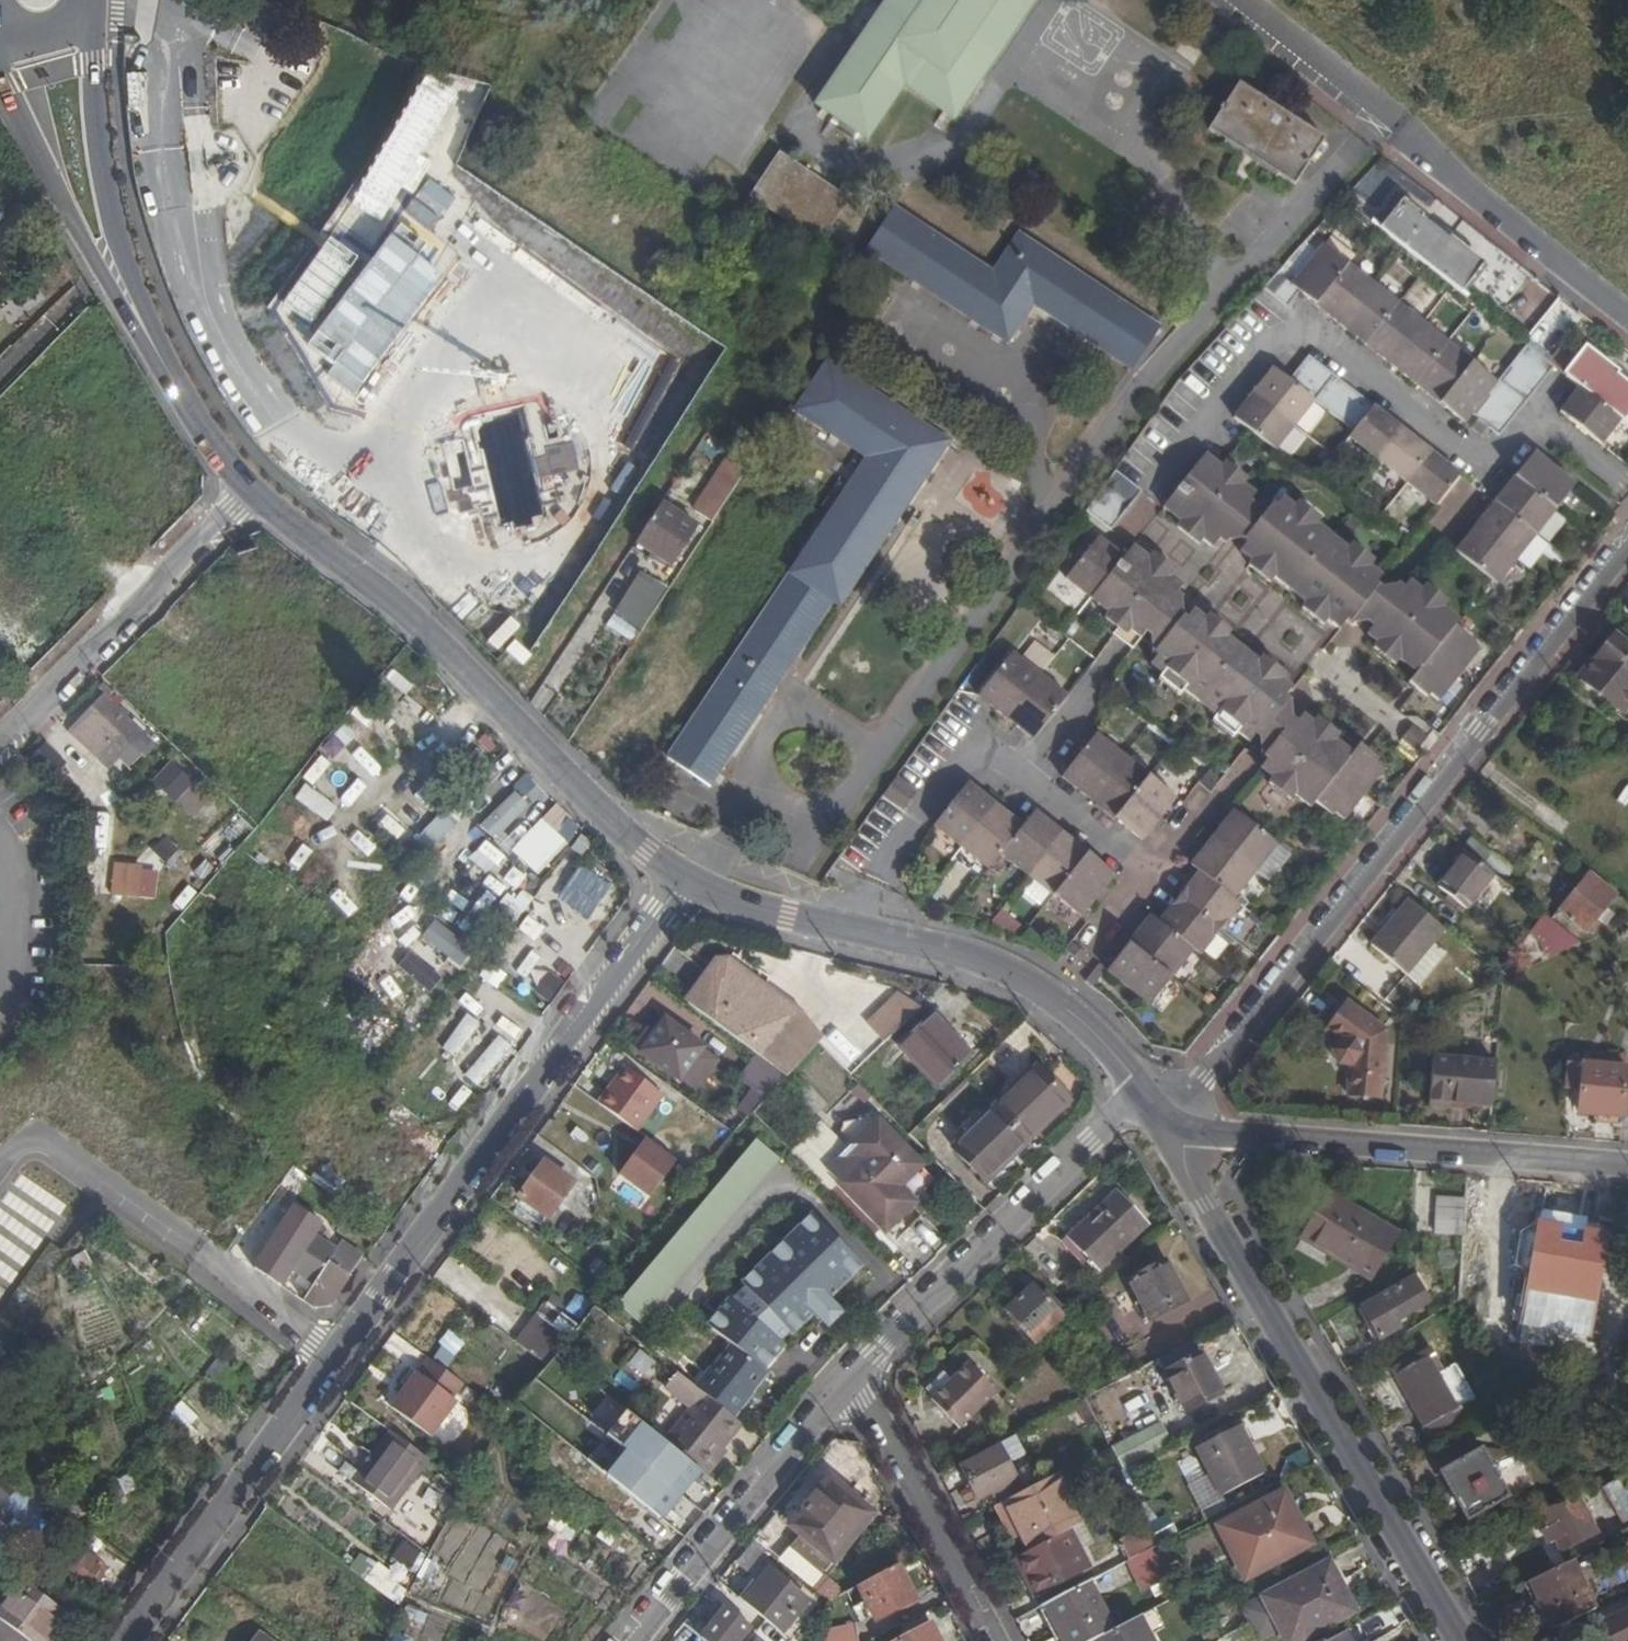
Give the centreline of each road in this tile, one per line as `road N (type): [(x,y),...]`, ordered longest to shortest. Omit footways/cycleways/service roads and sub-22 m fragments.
road 1 (residential): [(1627,539),(1207,1076),(1158,1115)]
road 2 (tertiary): [(189,426),(243,492),(413,626),(581,803),(672,879)]
road 3 (residential): [(1153,483),(1268,345),(1289,333),(1311,338),(1462,453),(1492,455),(1540,427),(1627,497)]
road 4 (tertiary): [(1158,1115),(1462,1640)]
road 5 (residential): [(672,879),(659,912),(337,1360)]
road 6 (residential): [(1627,321),(1464,188),(1384,109),(1243,0)]
road 7 (residential): [(1158,1115),(1214,1136),(1627,1167)]
road 8 (residential): [(860,935),(880,862),(972,750),(1152,883)]
road 9 (residential): [(848,1376),(1118,1115),(1158,1115)]
road 10 (residential): [(337,1360),(68,1155),(36,1145),(0,1168)]
road 11 (tertiary): [(860,935),(963,958),(1050,998),(1129,1074),(1158,1115)]
road 12 (residential): [(337,1360),(127,1640)]
road 13 (residential): [(625,1640),(848,1376)]
road 14 (residential): [(1000,1640),(848,1376)]
road 15 (tertiary): [(131,277),(93,191),(80,138),(78,30),(68,0)]
road 16 (tertiary): [(131,277),(102,142),(99,0)]
road 17 (tertiary): [(41,0),(46,129),(61,197)]
road 18 (tertiary): [(672,879),(750,911),(860,935)]
road 19 (tertiary): [(94,276),(189,426)]
road 20 (tertiary): [(189,426),(131,277)]
road 21 (tertiary): [(0,78),(61,197)]
road 22 (residential): [(0,366),(94,276)]
road 23 (track): [(1627,96),(1603,54),(1552,0)]

